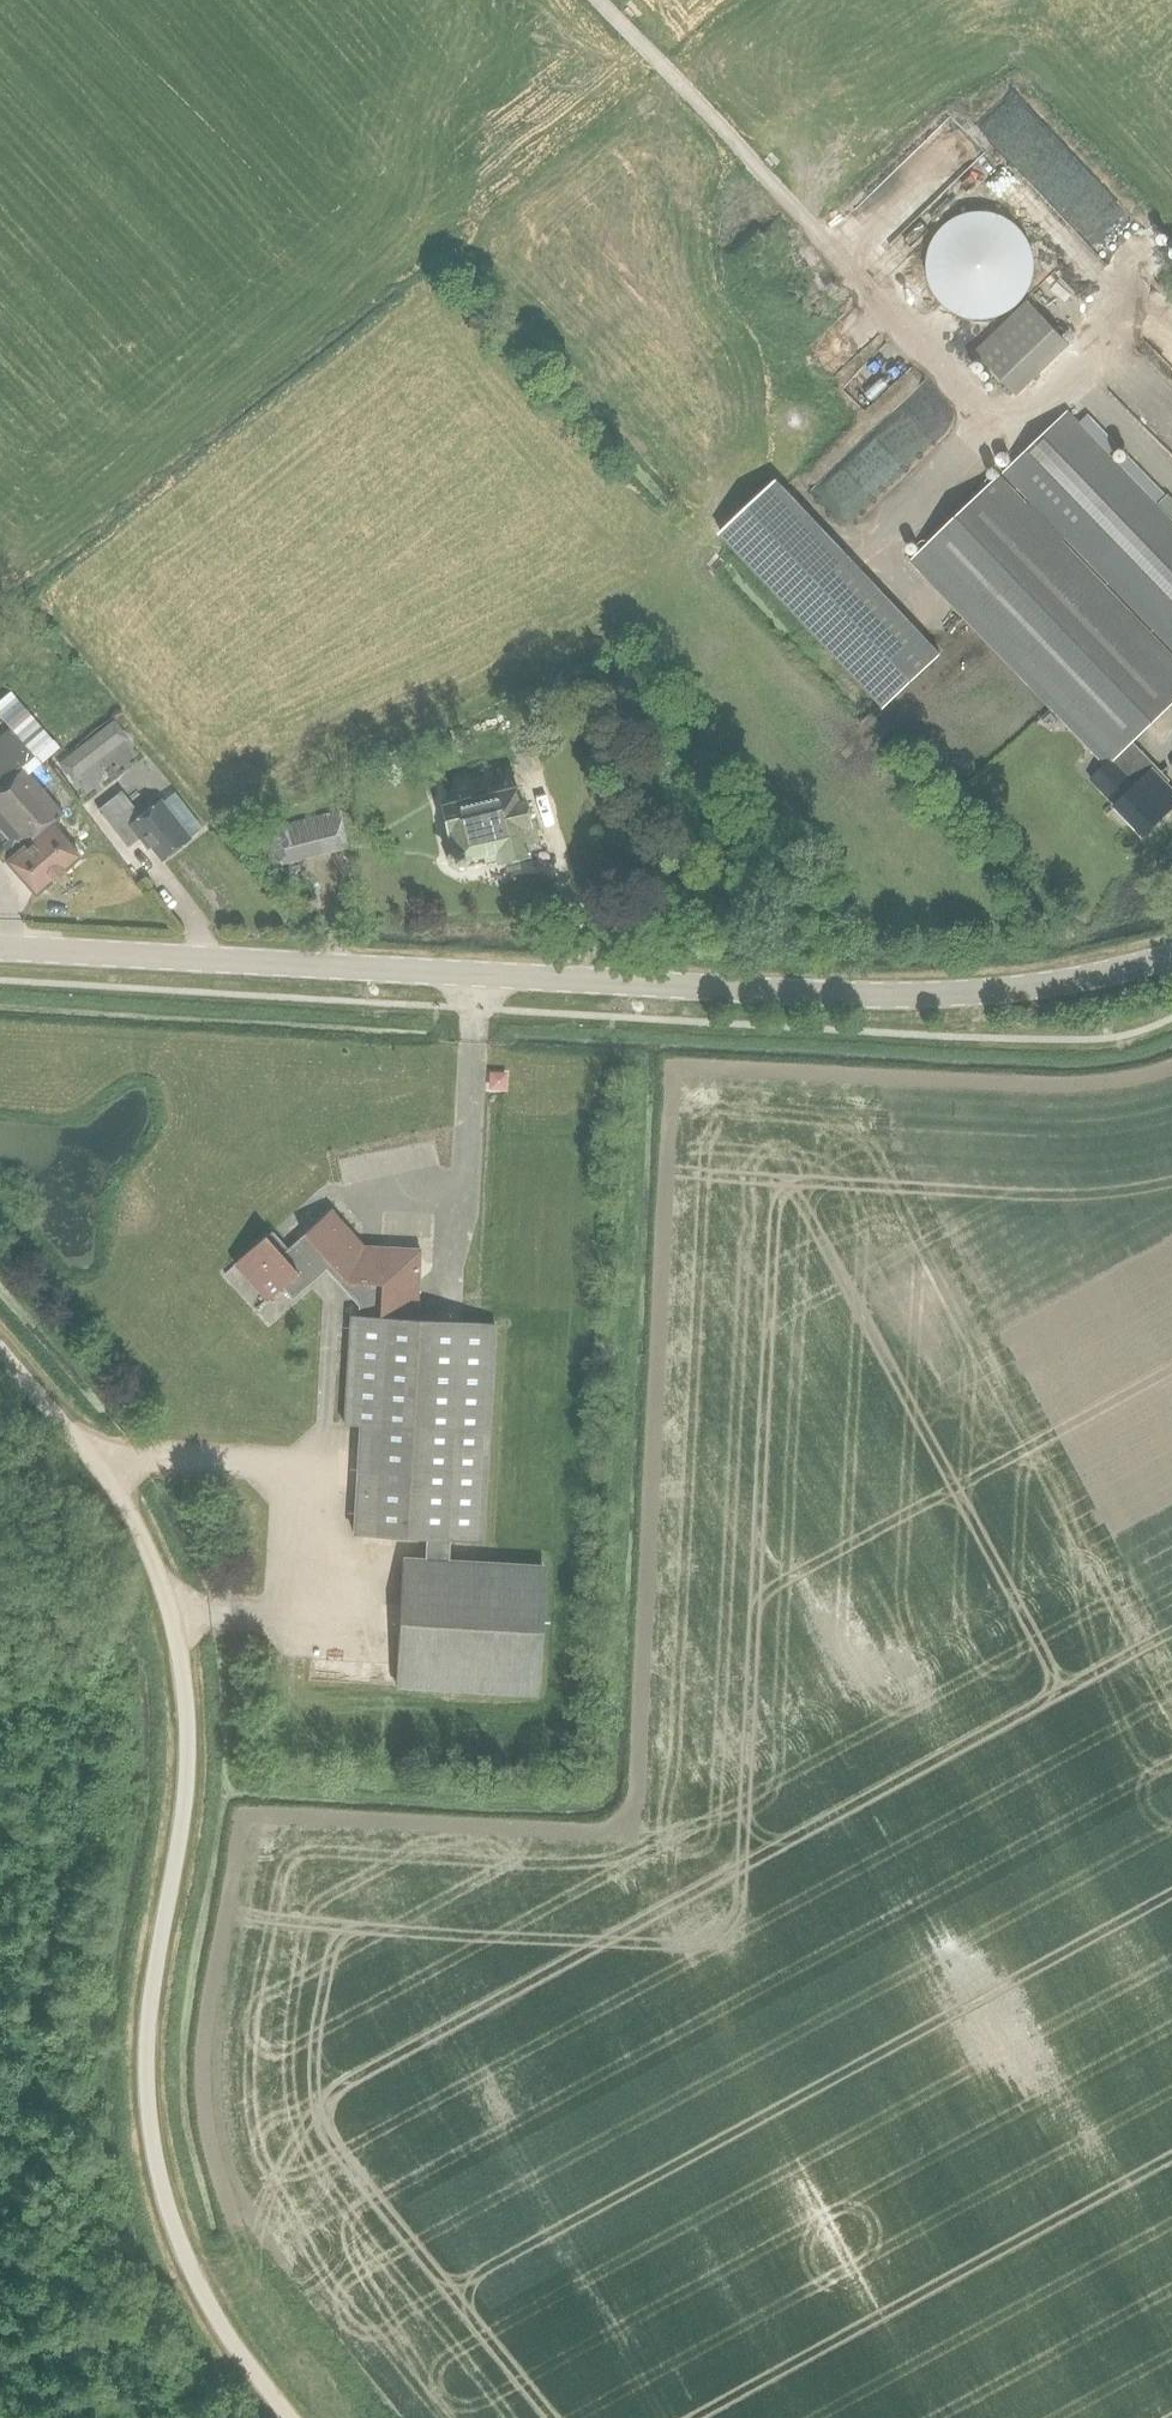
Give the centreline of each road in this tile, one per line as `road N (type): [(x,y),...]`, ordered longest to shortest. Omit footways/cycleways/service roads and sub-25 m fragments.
road 1 (secondary): [(1171,954),(1053,985),(889,999),(0,949)]
road 2 (unclassified): [(291,2417),(196,2280),(155,2155),(147,2054),(190,1744),(182,1659),(162,1580),(114,1486),(0,1350)]

